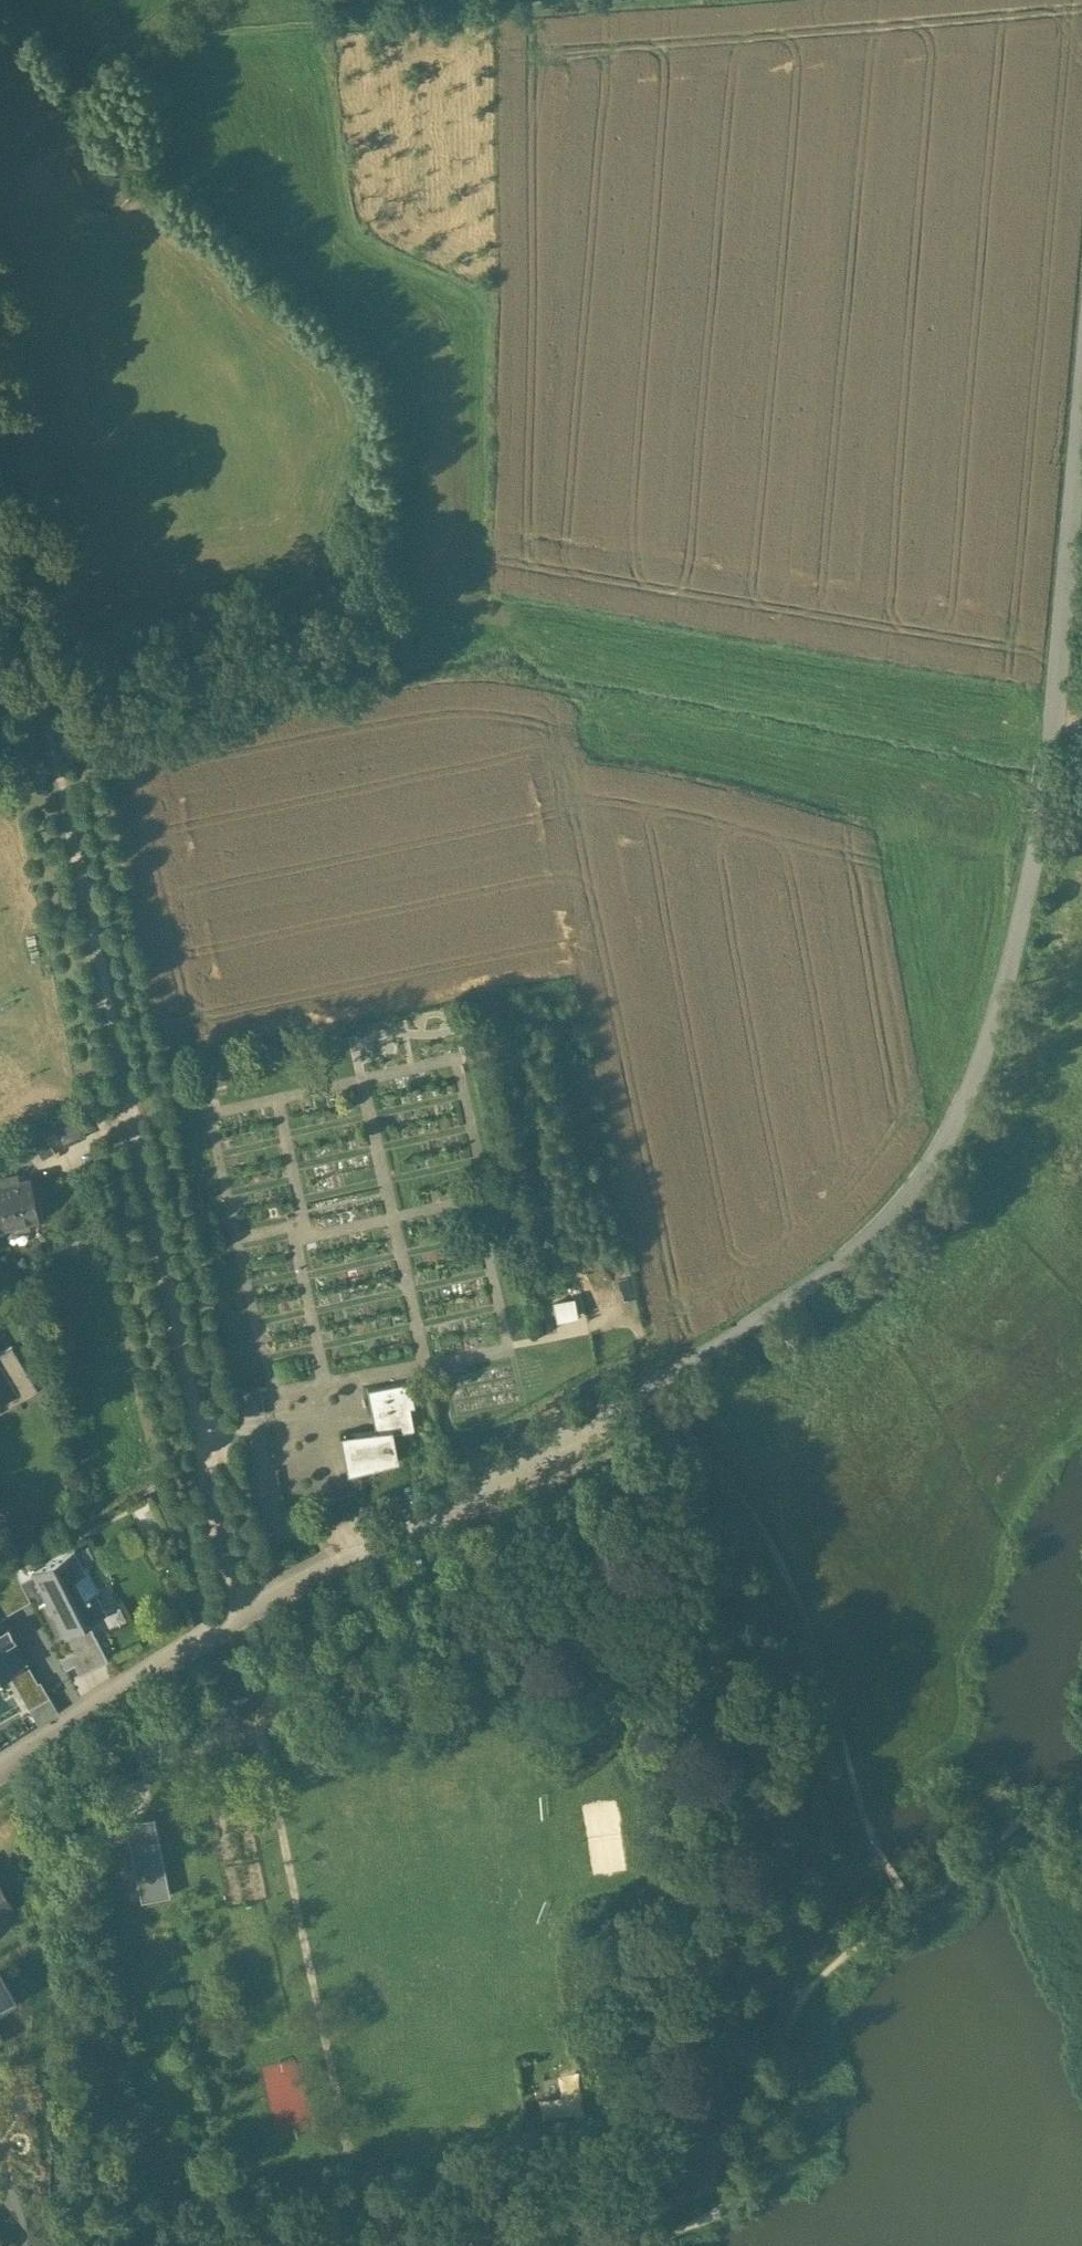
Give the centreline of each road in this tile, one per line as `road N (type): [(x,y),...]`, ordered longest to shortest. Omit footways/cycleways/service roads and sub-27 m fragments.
road 1 (unclassified): [(1081,338),(1043,850),(981,1081),(937,1165),(882,1232),(807,1294),(646,1393)]
road 2 (residential): [(646,1393),(240,1614),(0,1769)]
road 3 (track): [(199,1434),(45,718)]
road 4 (track): [(653,0),(130,44),(0,185)]
road 5 (track): [(45,718),(0,498)]

